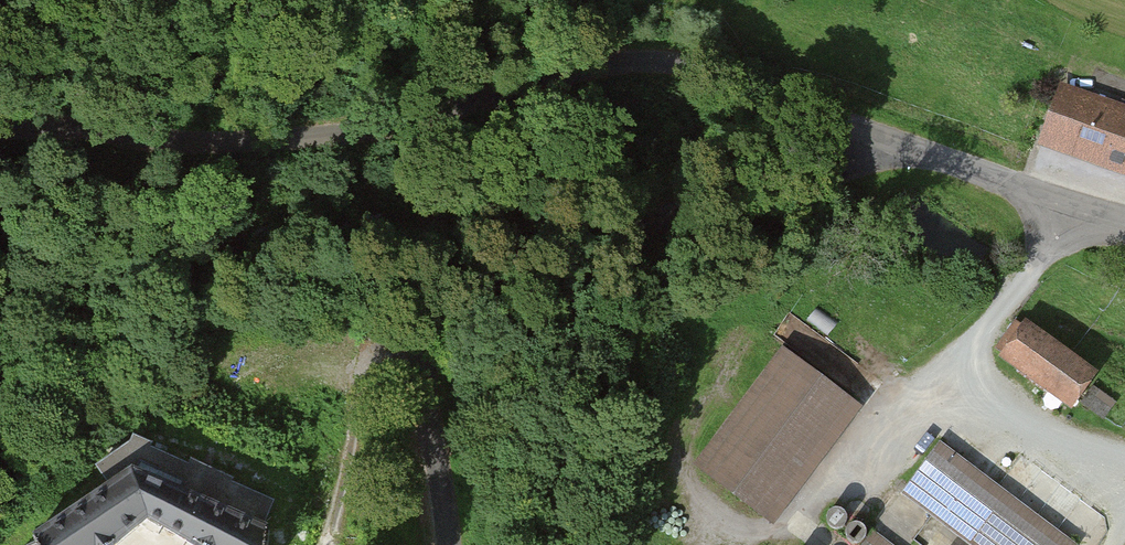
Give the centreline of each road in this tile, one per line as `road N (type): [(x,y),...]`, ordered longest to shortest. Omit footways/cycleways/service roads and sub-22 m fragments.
road 1 (unclassified): [(0,131),(278,142),(401,120),(541,76),(662,58),(913,150)]
road 2 (unclassified): [(457,544),(433,397),(434,342),(463,286),(527,251),(593,230),(913,150)]
road 3 (track): [(1066,207),(958,378),(1109,469),(1124,470)]
road 4 (unclassified): [(913,150),(1124,221)]
road 5 (track): [(958,378),(846,492)]

